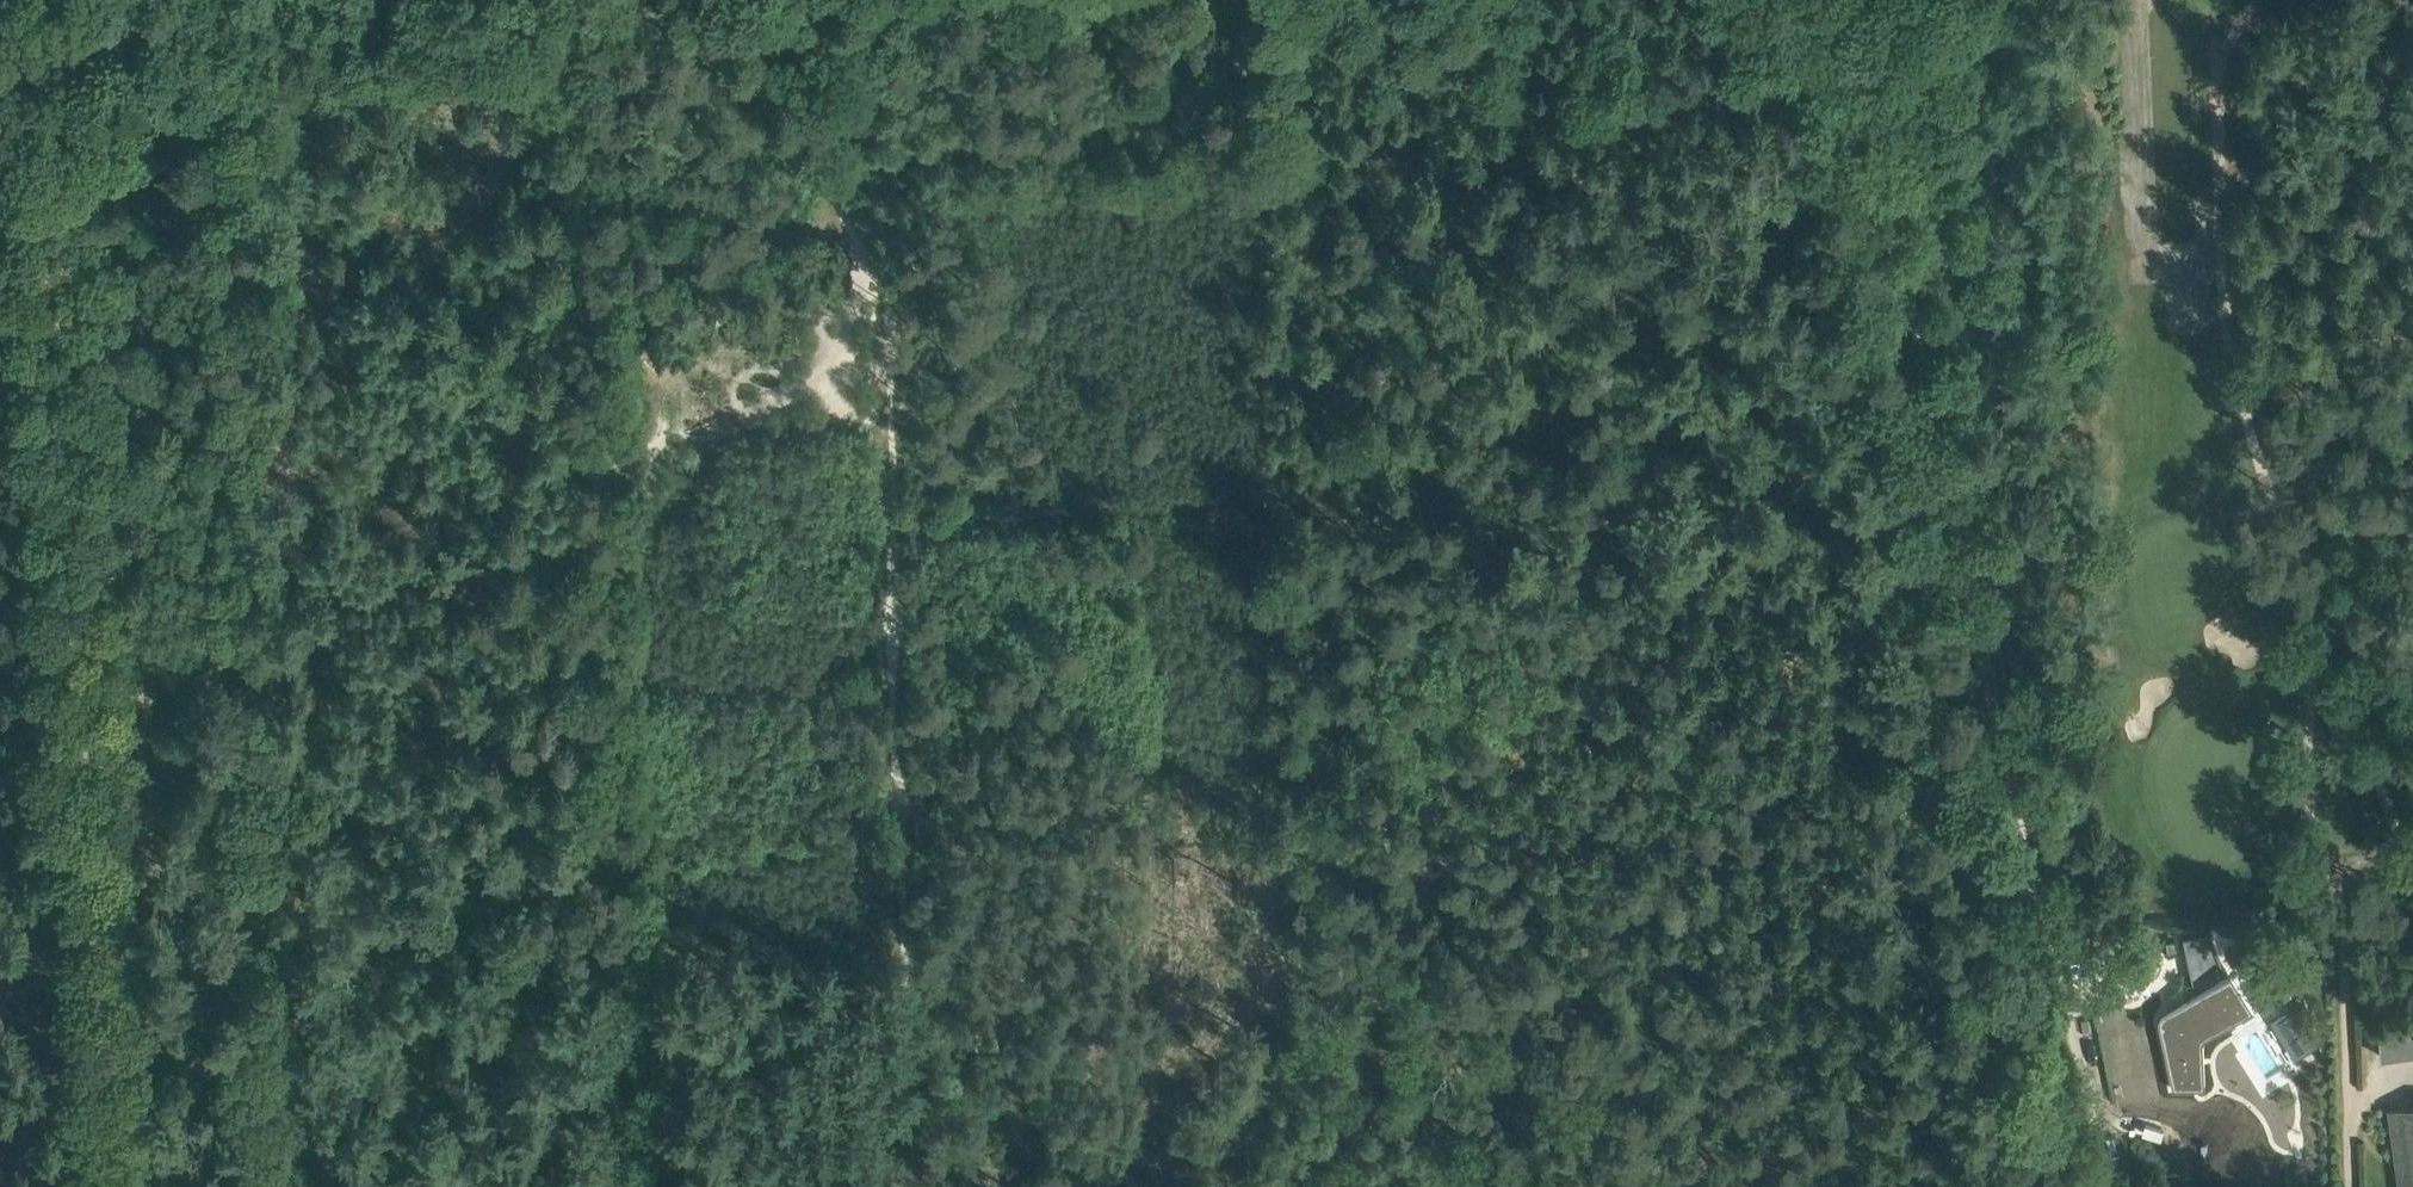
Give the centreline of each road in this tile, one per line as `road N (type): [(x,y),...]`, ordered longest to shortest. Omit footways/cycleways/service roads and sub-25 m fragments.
road 1 (track): [(2107,1186),(1880,92),(1833,0)]
road 2 (track): [(54,54),(511,0)]

